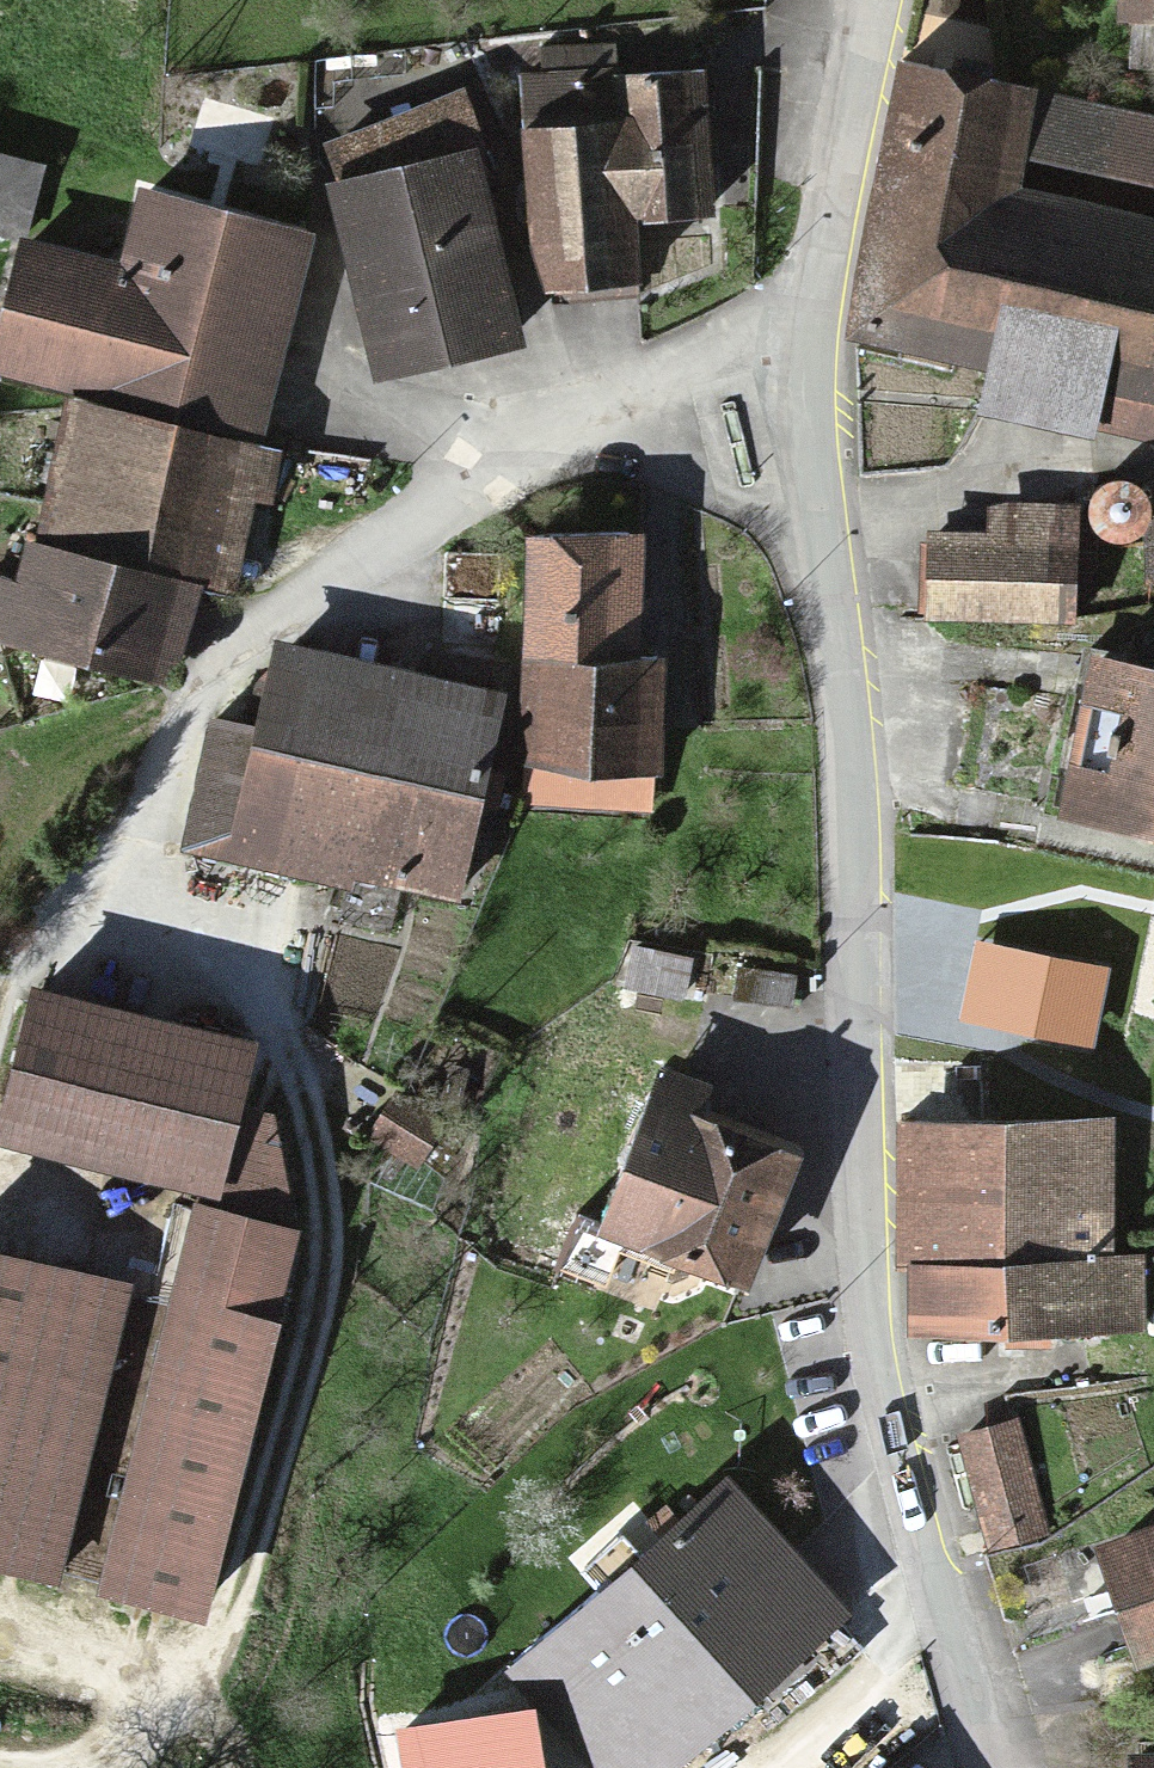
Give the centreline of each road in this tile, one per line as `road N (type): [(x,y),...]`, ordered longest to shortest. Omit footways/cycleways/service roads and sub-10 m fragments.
road 1 (tertiary): [(803,325),(803,425),(847,689),(864,1279),(904,1506),(994,1767)]
road 2 (residential): [(81,956),(142,771),(329,562),(526,431),(637,378),(803,325)]
road 3 (tertiary): [(868,0),(803,325)]

